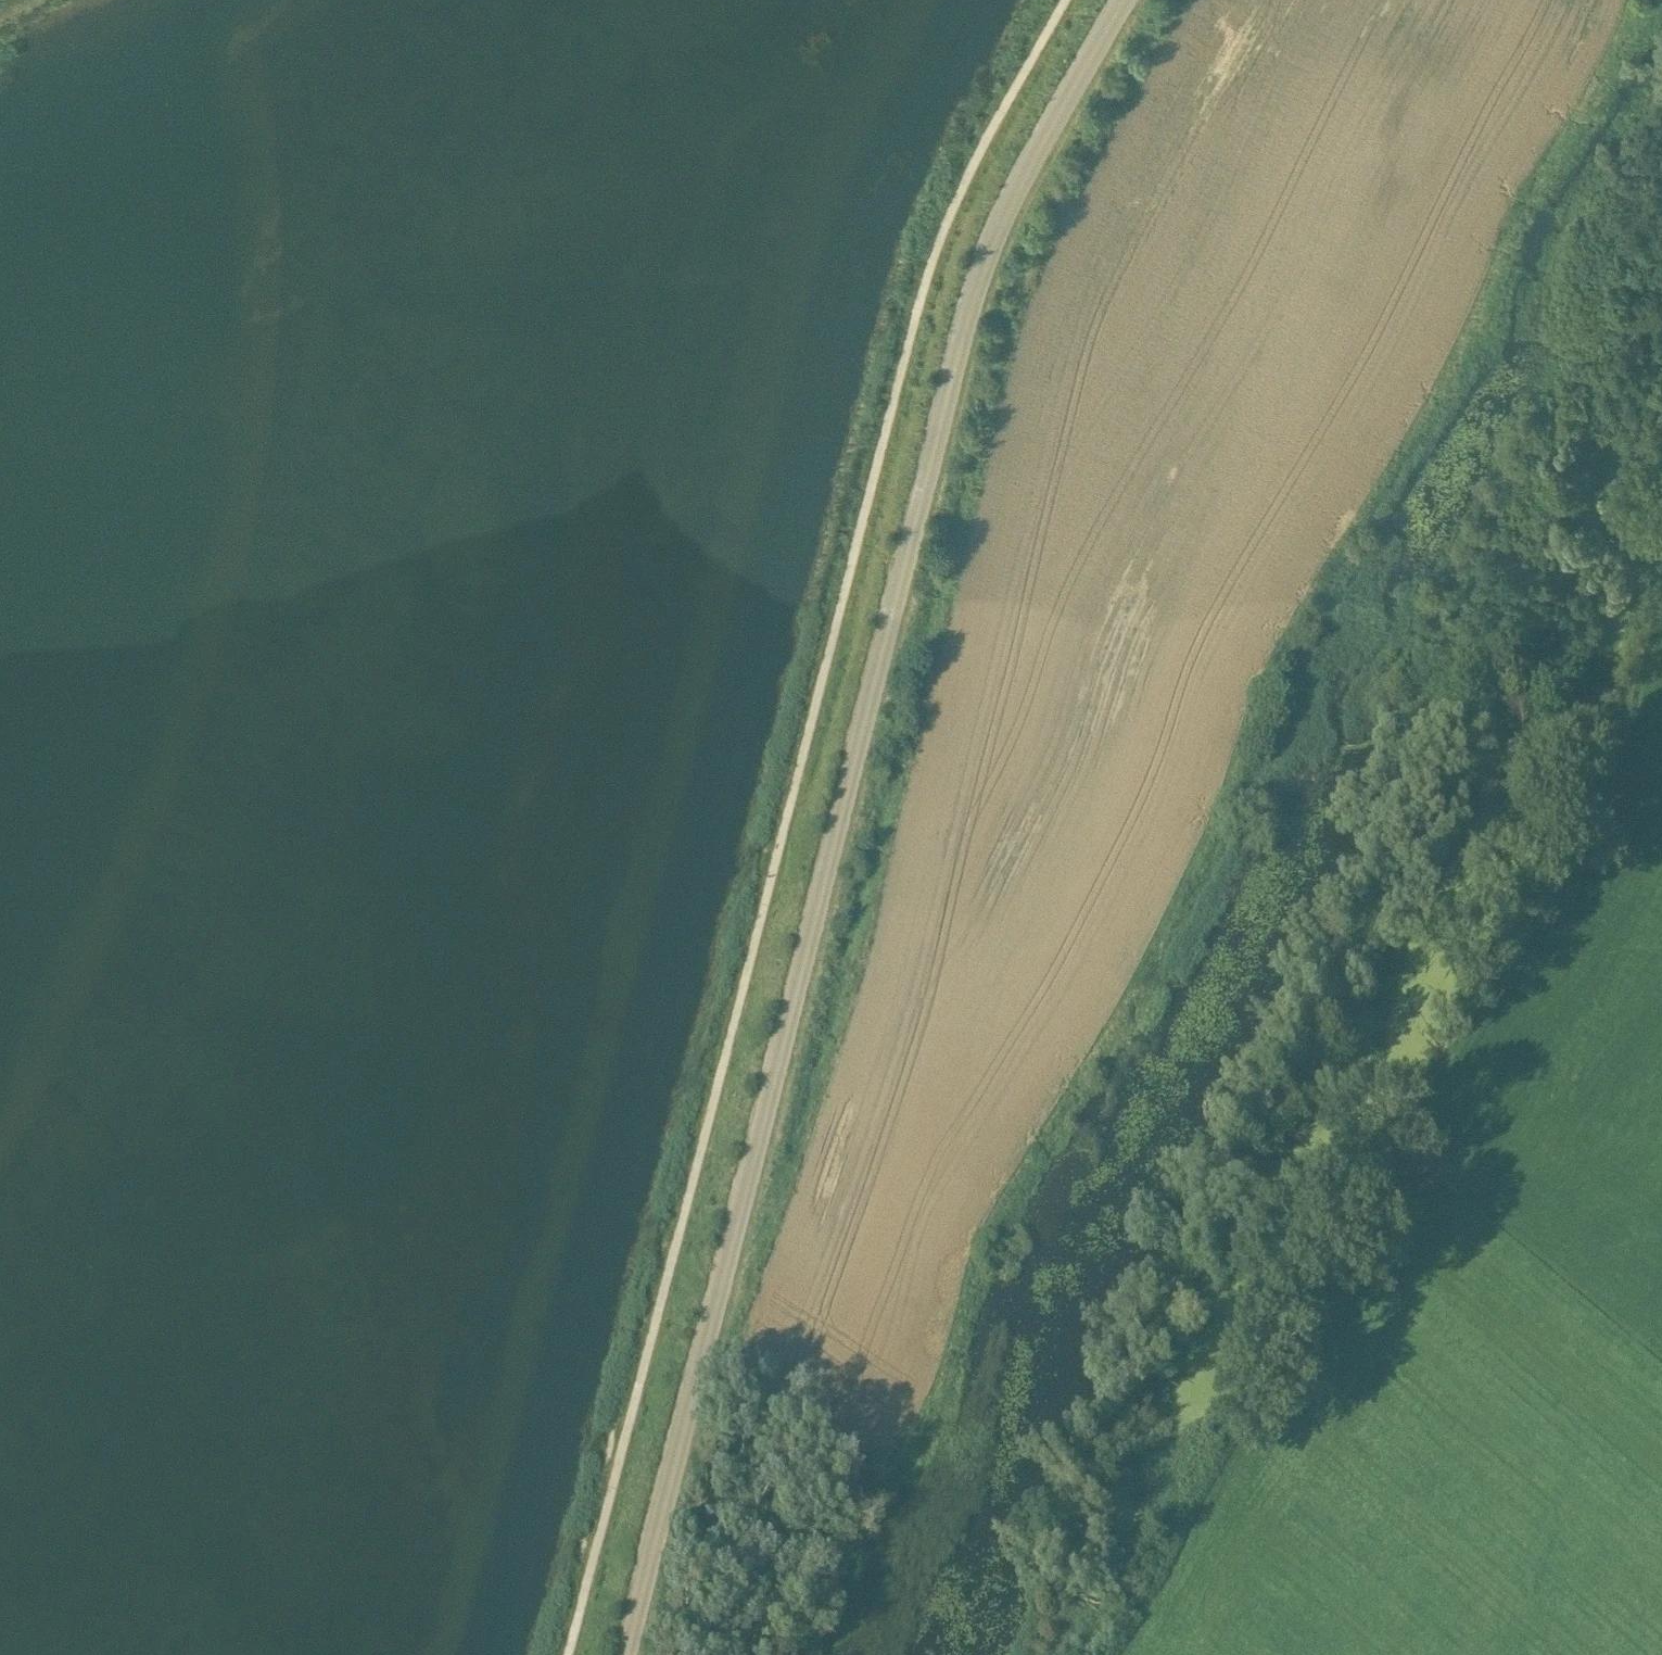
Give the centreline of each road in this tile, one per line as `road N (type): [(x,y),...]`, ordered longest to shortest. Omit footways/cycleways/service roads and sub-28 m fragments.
road 1 (unclassified): [(633,1654),(925,492),(945,386),(1029,158),(1120,0)]

